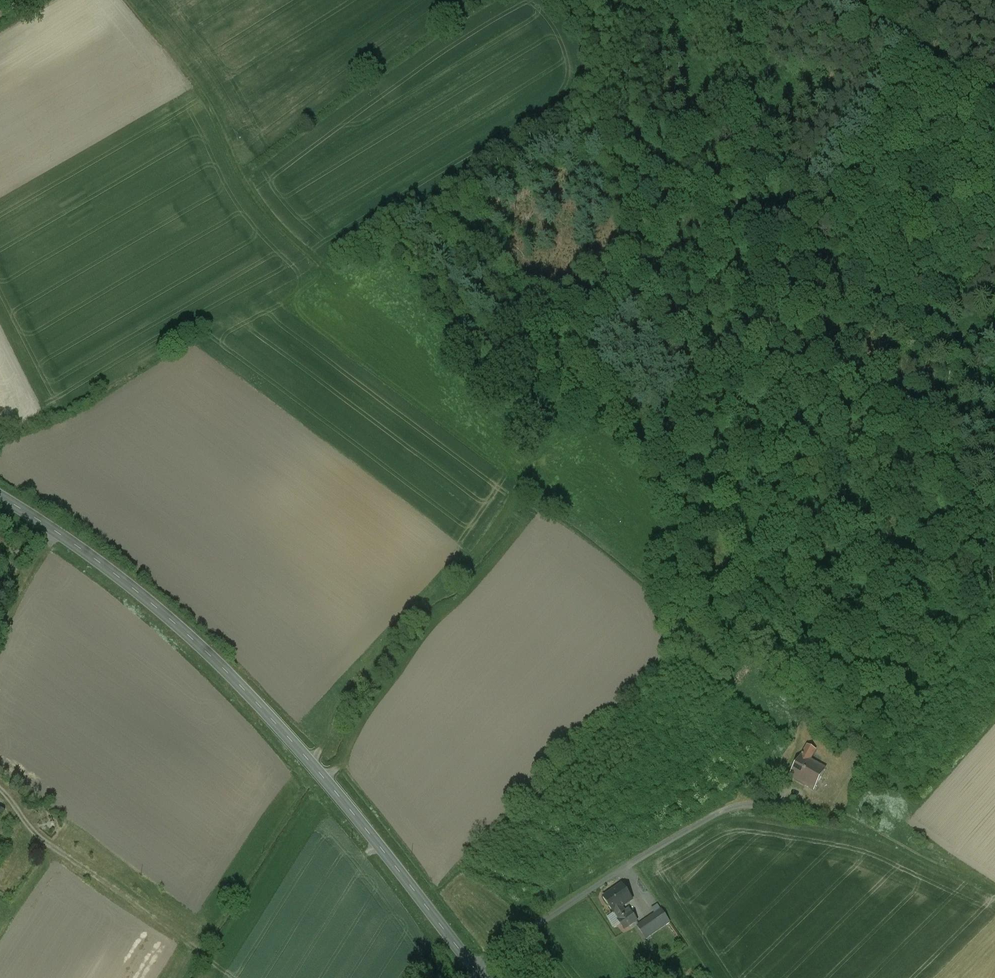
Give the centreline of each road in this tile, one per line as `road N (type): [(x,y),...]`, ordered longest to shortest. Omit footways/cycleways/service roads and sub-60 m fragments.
road 1 (tertiary): [(0,497),(119,578),(229,674),(335,791),(482,977)]
road 2 (track): [(131,0),(195,83),(250,192),(322,264)]
road 3 (track): [(0,789),(49,845),(194,948)]
road 4 (unclassified): [(839,0),(994,107)]

